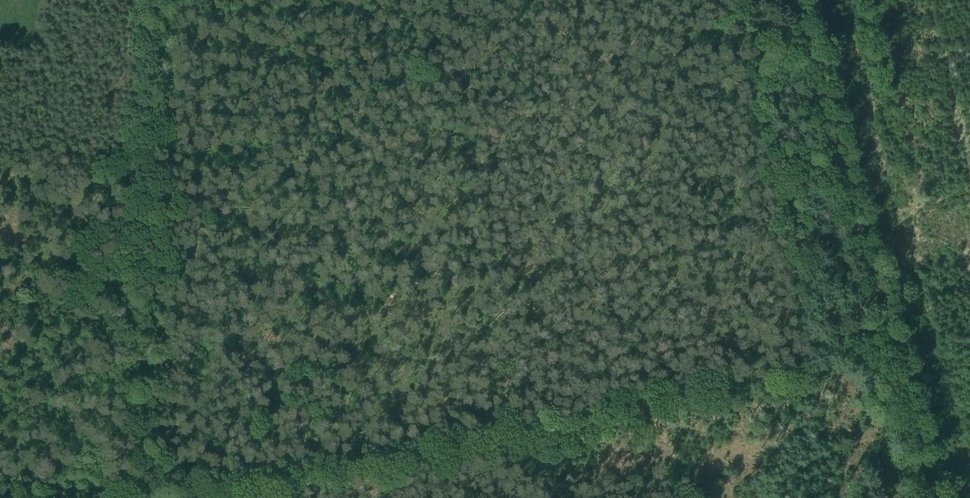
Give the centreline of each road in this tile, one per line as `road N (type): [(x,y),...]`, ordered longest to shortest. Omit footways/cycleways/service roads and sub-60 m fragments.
road 1 (unclassified): [(799,0),(938,497)]
road 2 (track): [(158,0),(141,497)]

